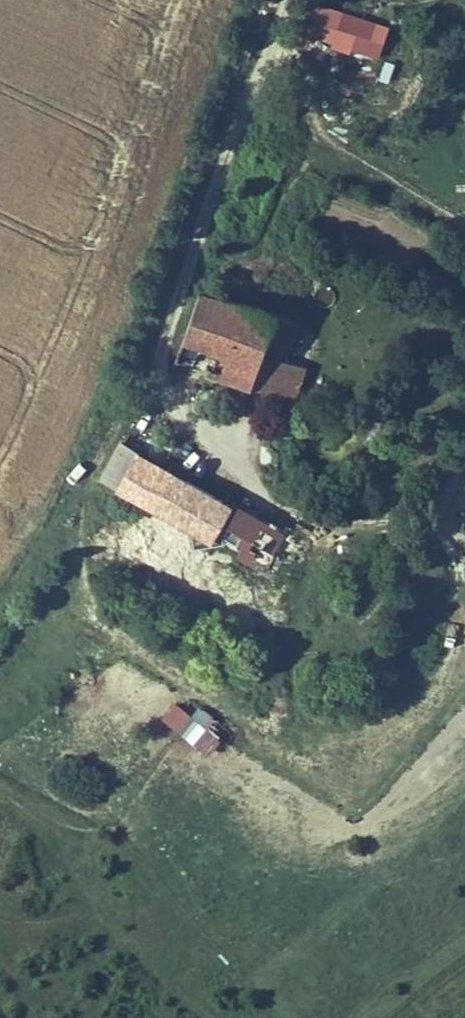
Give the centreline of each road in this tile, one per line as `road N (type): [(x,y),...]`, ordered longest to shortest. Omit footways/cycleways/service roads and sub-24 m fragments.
road 1 (track): [(83,519),(81,584),(115,626),(269,747),(309,754),(358,751),(425,705),(450,652),(454,586),(433,514)]
road 2 (track): [(0,592),(83,519),(91,470),(127,408),(156,385)]
road 3 (track): [(251,91),(308,119),(326,146),(464,229)]
road 4 (track): [(341,521),(289,614),(295,752)]
road 5 (track): [(464,475),(459,493),(433,514),(341,521),(267,497)]
road 6 (track): [(195,256),(230,261),(260,239),(297,170),(326,146)]

